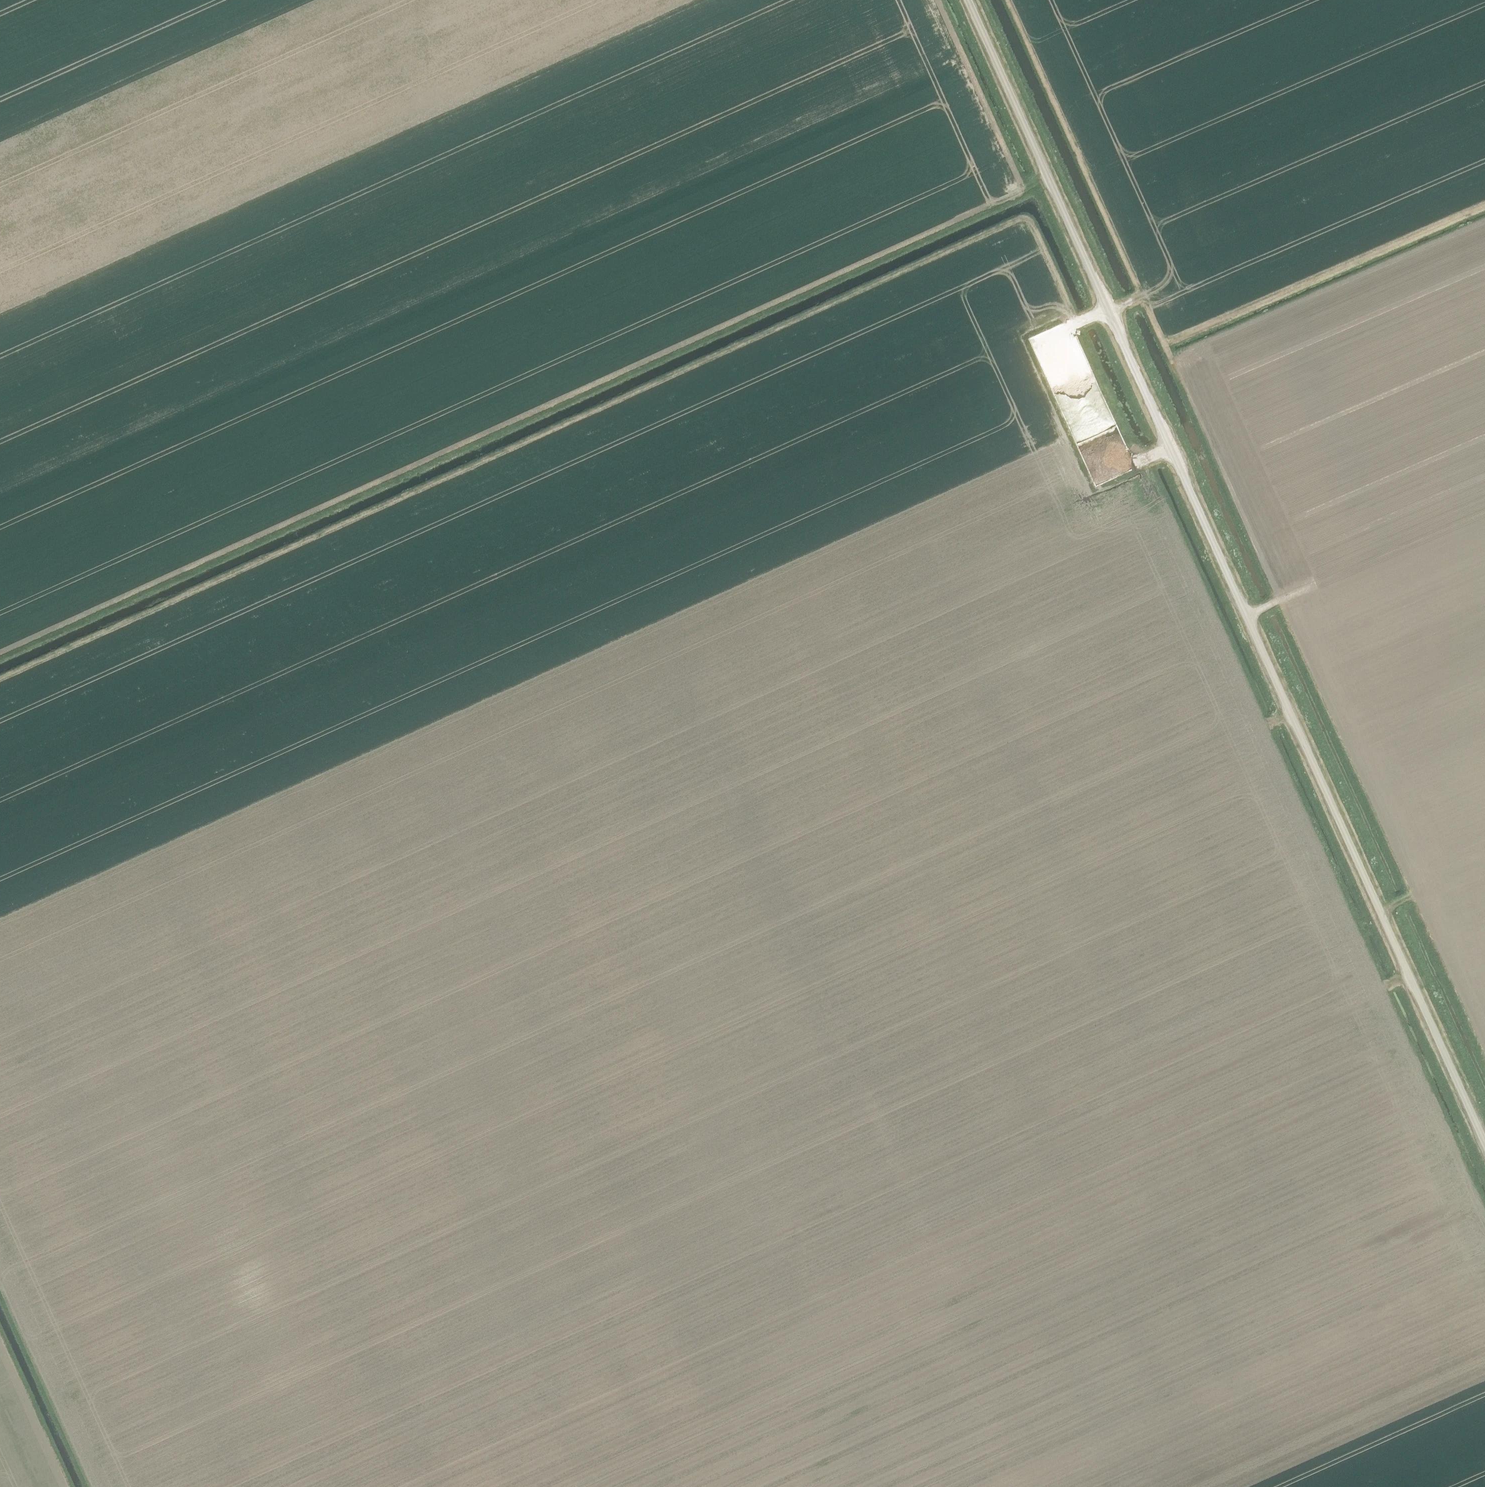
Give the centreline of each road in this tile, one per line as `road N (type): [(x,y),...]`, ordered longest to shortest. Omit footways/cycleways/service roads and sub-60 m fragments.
road 1 (unclassified): [(1484,1156),(961,0)]

